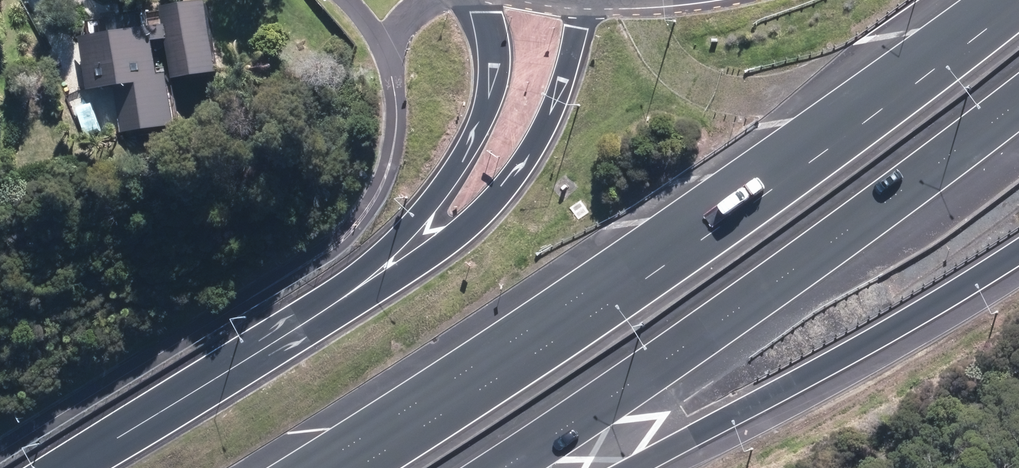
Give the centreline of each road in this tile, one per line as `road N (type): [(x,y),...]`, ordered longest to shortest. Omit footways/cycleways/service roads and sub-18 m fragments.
road 1 (motorway): [(358,467),(562,337),(1018,2)]
road 2 (motorway): [(1018,107),(671,361),(504,467)]
road 3 (motorway): [(310,320),(458,235),(493,202),(550,117),(591,0)]
road 4 (motorway): [(1018,256),(633,467)]
road 5 (motorway): [(310,320),(463,158),(495,73),(483,0)]
road 6 (motorway): [(70,467),(310,320)]

